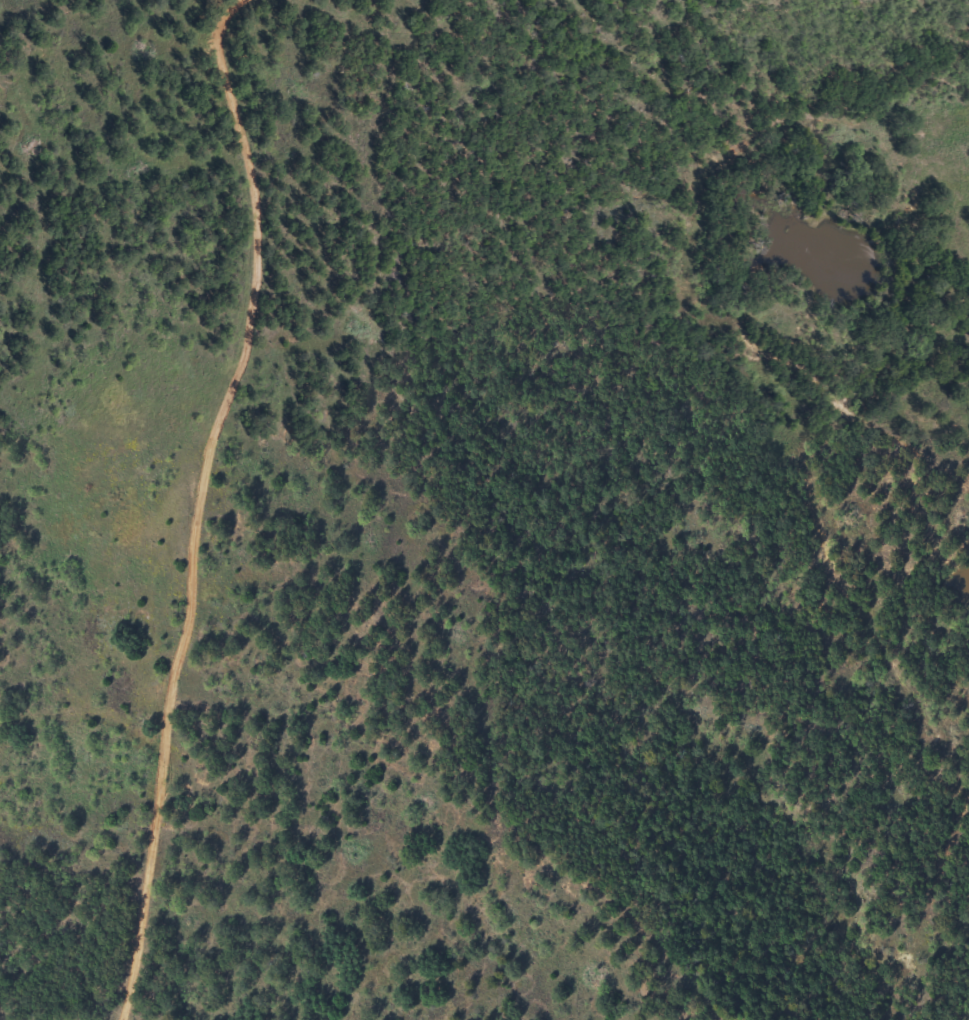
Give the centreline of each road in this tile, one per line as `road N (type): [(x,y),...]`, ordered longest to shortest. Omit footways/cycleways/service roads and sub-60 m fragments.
road 1 (residential): [(241,0),(228,15),(220,51),(253,165),(250,302),(199,514),(193,615),(167,686),(154,834),(123,1019)]

